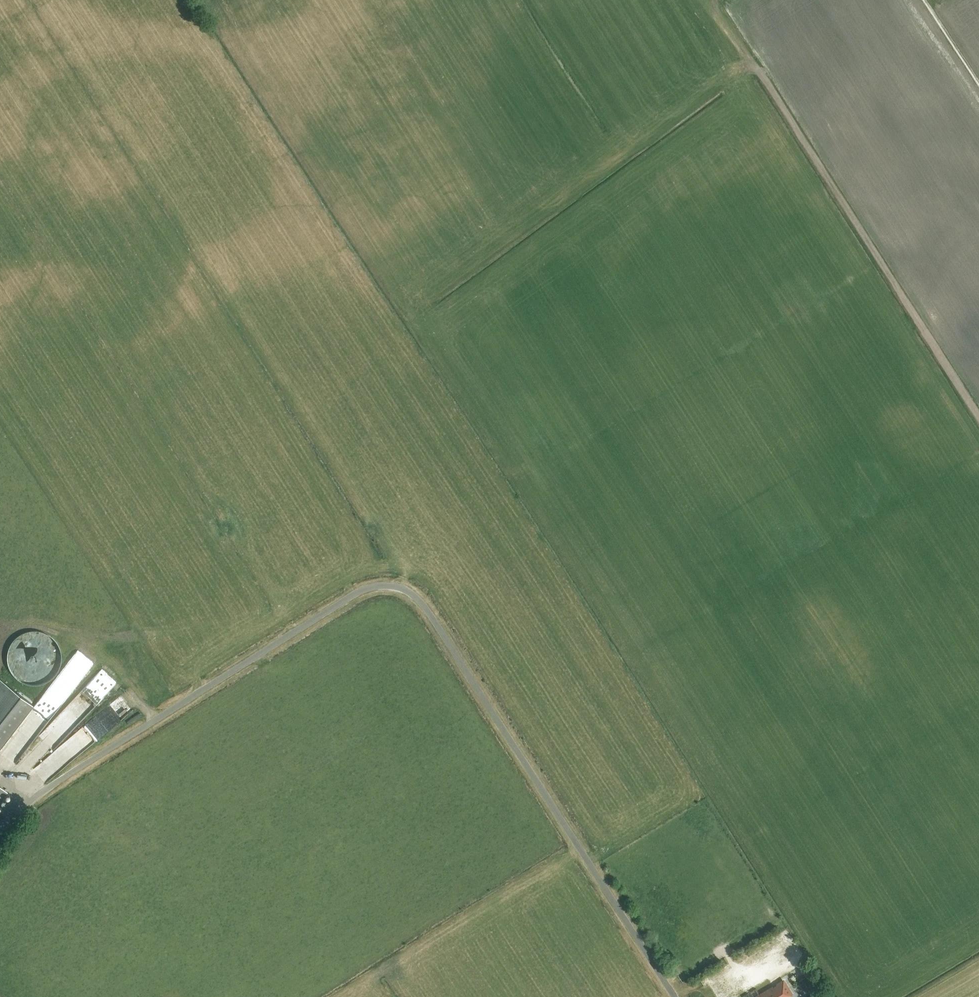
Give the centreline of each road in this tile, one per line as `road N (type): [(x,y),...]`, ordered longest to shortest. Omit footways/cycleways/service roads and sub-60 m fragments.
road 1 (unclassified): [(679,996),(460,657),(409,591),(386,585),(339,603),(68,773),(0,827)]

